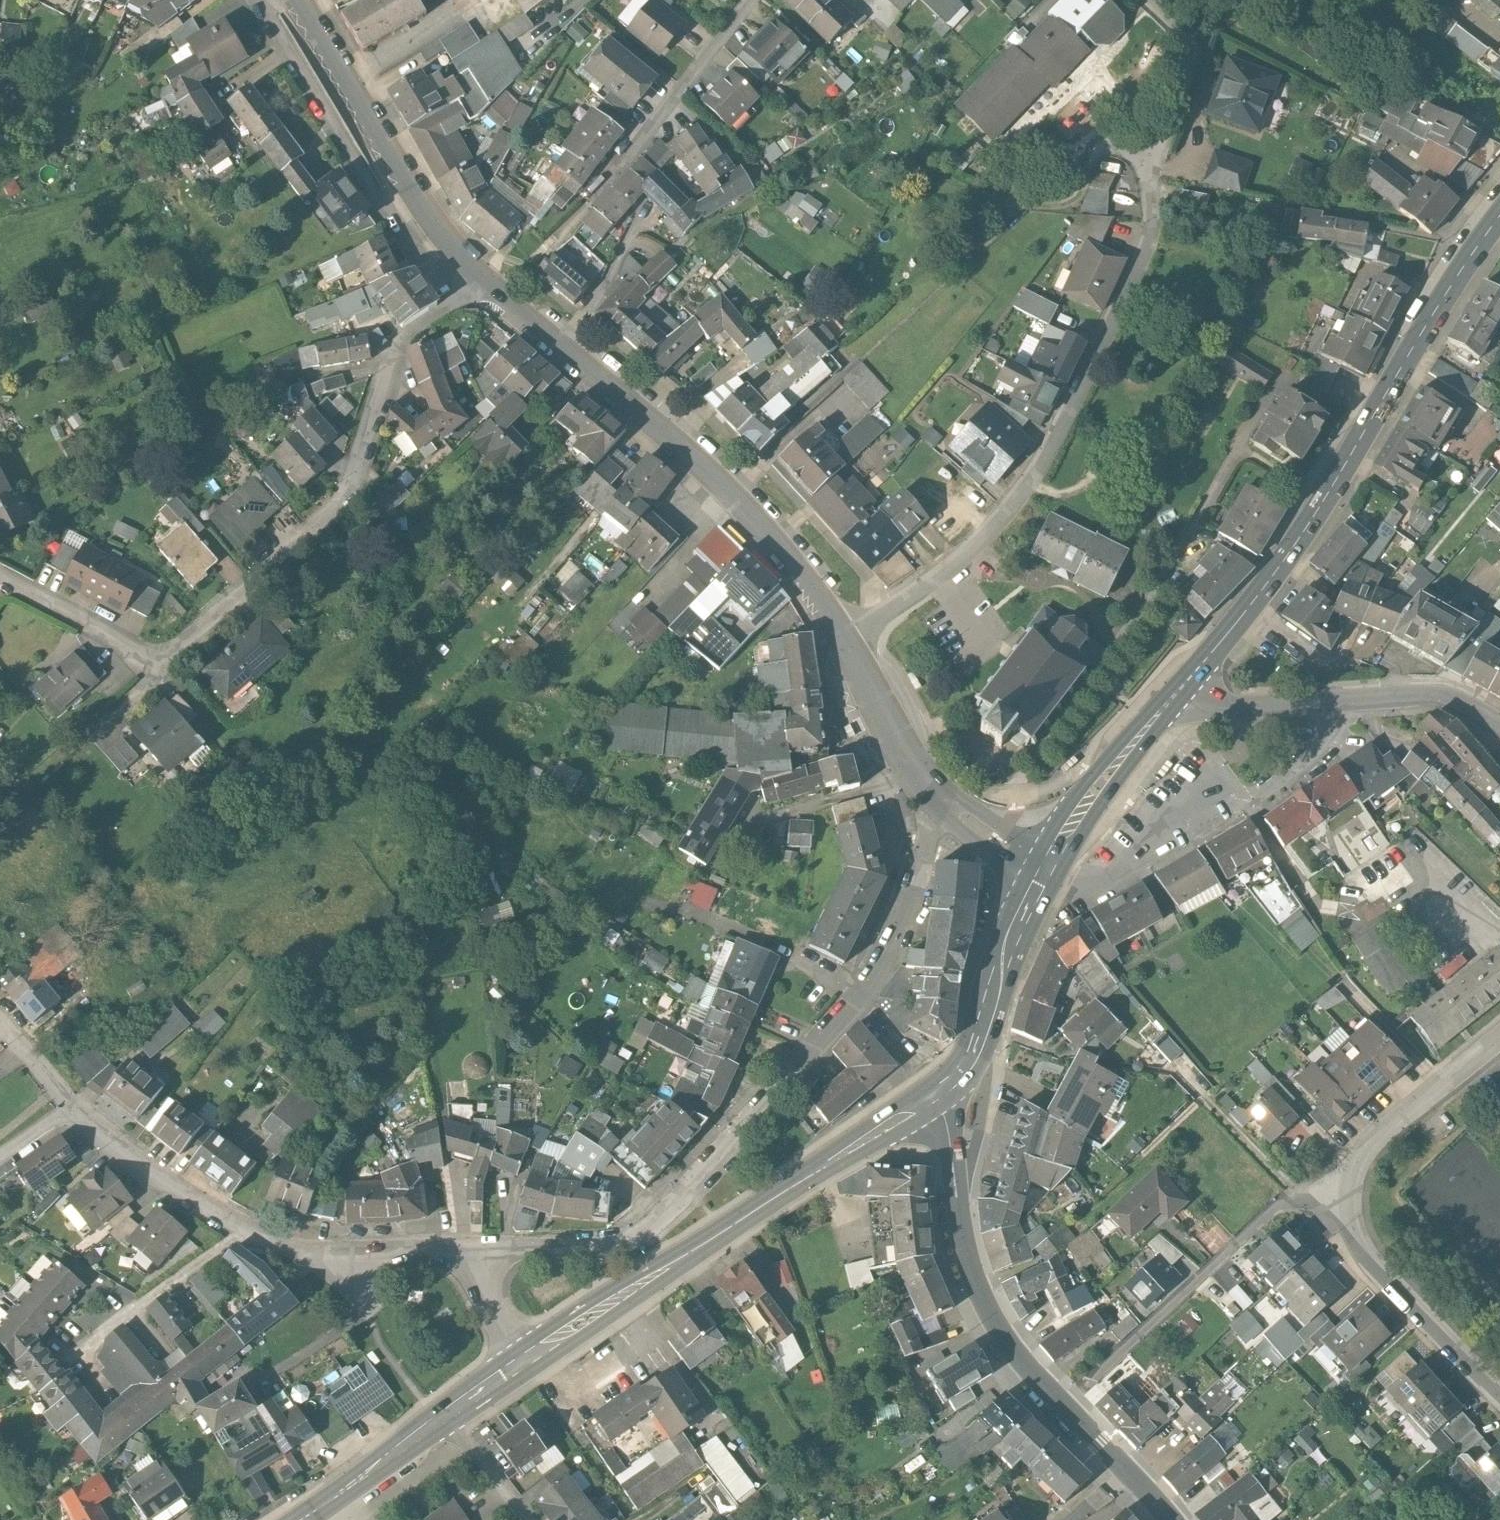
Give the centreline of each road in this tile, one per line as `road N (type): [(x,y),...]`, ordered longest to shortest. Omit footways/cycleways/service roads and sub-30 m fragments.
road 1 (residential): [(1142,0),(1194,56),(1157,162),(1158,191),(1131,285),(1065,429),(978,556),(854,642)]
road 2 (residential): [(0,582),(156,664),(345,497),(388,365),(471,298),(502,297)]
road 3 (residential): [(474,1258),(596,1244),(646,1221),(711,1157),(862,1000),(901,931),(929,797)]
road 4 (secondary): [(1499,218),(1280,567),(1169,701)]
road 5 (residential): [(0,1026),(73,1110),(130,1161),(212,1212),(343,1263),(474,1258)]
road 6 (secondary): [(950,1084),(530,1353)]
road 7 (tertiary): [(502,297),(698,462),(854,642)]
road 8 (residential): [(1499,1035),(1351,1172),(1342,1210),(1372,1272),(1499,1397)]
road 9 (residential): [(1132,1480),(1014,1355),(990,1314),(969,1257),(950,1084)]
road 10 (tertiary): [(296,0),(440,233),(502,297)]
road 11 (residential): [(1169,701),(1428,693),(1499,725)]
road 12 (residential): [(746,0),(581,201)]
road 13 (secondary): [(1048,863),(1012,939),(975,1054),(950,1084)]
road 14 (secondary): [(1169,701),(1048,863)]
road 15 (secondary): [(450,1408),(299,1519)]
road 16 (tertiary): [(854,642),(929,797)]
road 17 (tertiary): [(929,797),(1048,863)]
road 18 (residential): [(450,1408),(522,1519)]

